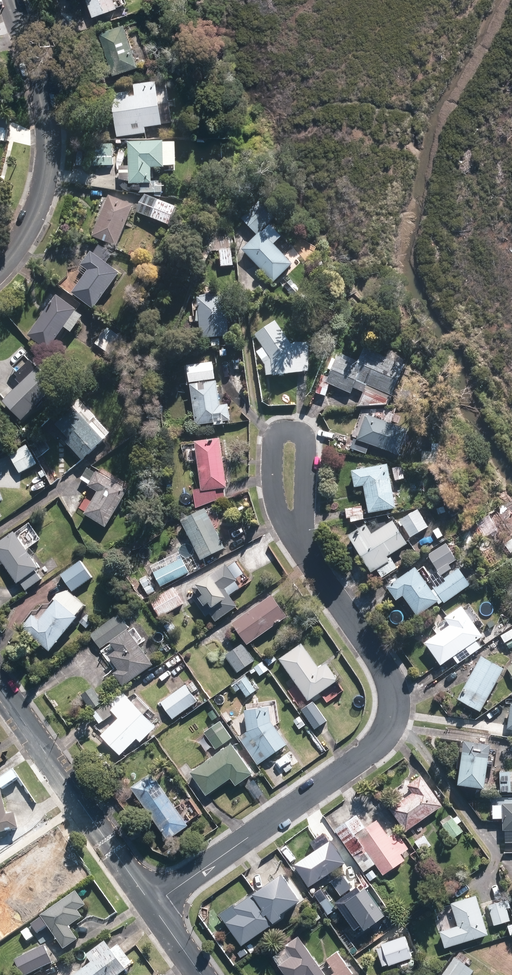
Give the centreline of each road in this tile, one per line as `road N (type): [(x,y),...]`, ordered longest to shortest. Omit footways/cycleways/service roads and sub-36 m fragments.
road 1 (residential): [(306,554),(383,670),(390,693),(385,726),(371,747),(154,905)]
road 2 (residential): [(11,0),(41,80),(49,162),(29,233),(0,270)]
road 3 (tertiary): [(0,688),(154,905)]
road 4 (residential): [(306,554),(278,513),(271,482),(271,445),(285,430),(302,432),(308,448),(303,526)]

